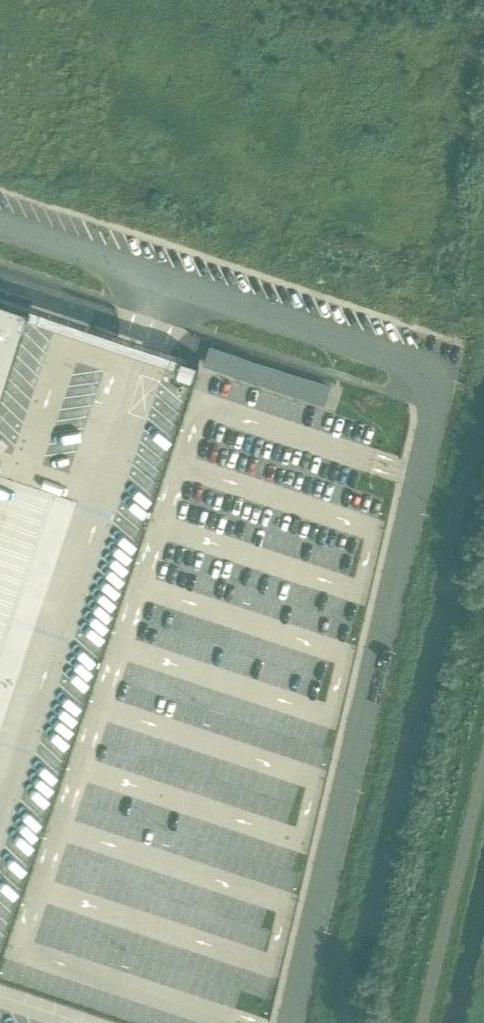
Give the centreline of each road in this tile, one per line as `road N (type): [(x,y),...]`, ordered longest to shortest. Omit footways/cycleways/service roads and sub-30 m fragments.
road 1 (unclassified): [(290,1022),(434,401),(415,367),(383,351),(0,226)]

